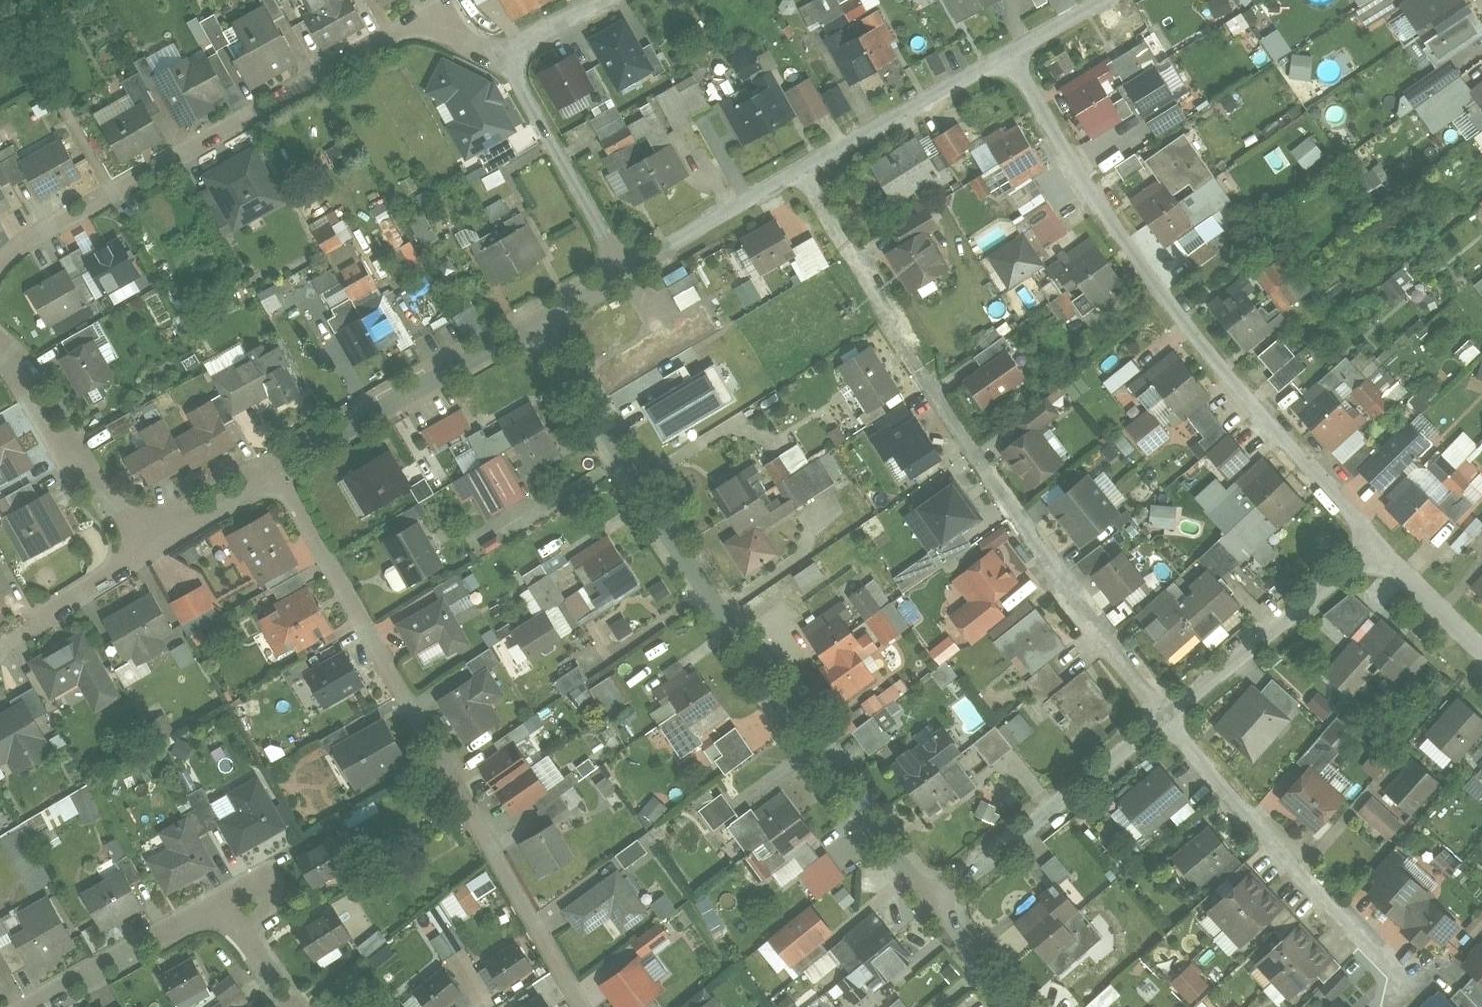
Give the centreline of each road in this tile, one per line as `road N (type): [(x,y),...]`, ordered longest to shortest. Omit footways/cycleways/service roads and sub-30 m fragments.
road 1 (residential): [(932,903),(762,680),(543,320)]
road 2 (residential): [(583,1006),(276,469)]
road 3 (residential): [(1012,54),(1091,191),(1174,305),(1379,542)]
road 4 (residential): [(506,56),(429,22),(387,33),(34,235),(0,265)]
road 5 (residential): [(1167,712),(924,384)]
road 6 (residential): [(1402,982),(1283,855),(1167,712)]
road 7 (residential): [(33,1006),(195,916),(228,914),(294,1006)]
road 8 (residential): [(276,469),(543,320)]
road 9 (residential): [(932,903),(1167,712)]
road 10 (residential): [(1167,712),(1379,542)]
road 11 (residential): [(626,273),(506,56)]
road 12 (residential): [(0,349),(34,384),(115,519),(146,539)]
road 13 (residential): [(805,172),(924,384)]
road 14 (residential): [(805,172),(1012,54)]
road 15 (residential): [(626,273),(805,172)]
road 16 (residential): [(0,643),(124,563),(146,539)]
road 17 (residential): [(146,539),(276,469)]
road 18 (residential): [(1379,542),(1481,635)]
road 19 (residential): [(1019,1006),(932,903)]

